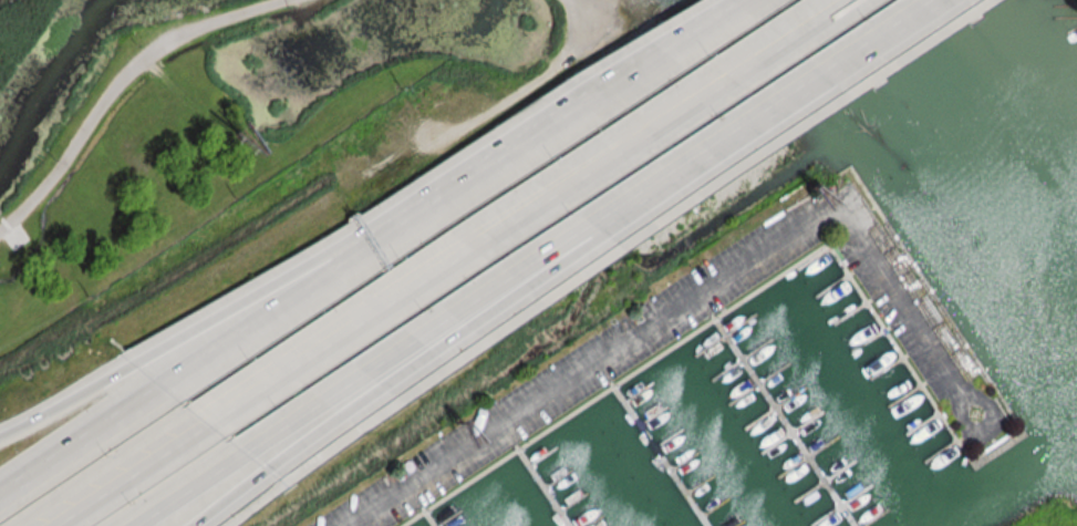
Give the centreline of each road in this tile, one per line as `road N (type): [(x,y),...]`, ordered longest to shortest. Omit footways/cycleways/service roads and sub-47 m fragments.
road 1 (motorway): [(250,462),(932,0)]
road 2 (motorway): [(209,423),(845,0)]
road 3 (motorway): [(773,0),(191,383)]
road 4 (motorway): [(662,73),(136,369)]
road 5 (motorway): [(191,383),(0,515)]
road 6 (motorway): [(51,525),(209,423)]
road 7 (motorway): [(136,369),(0,441)]

